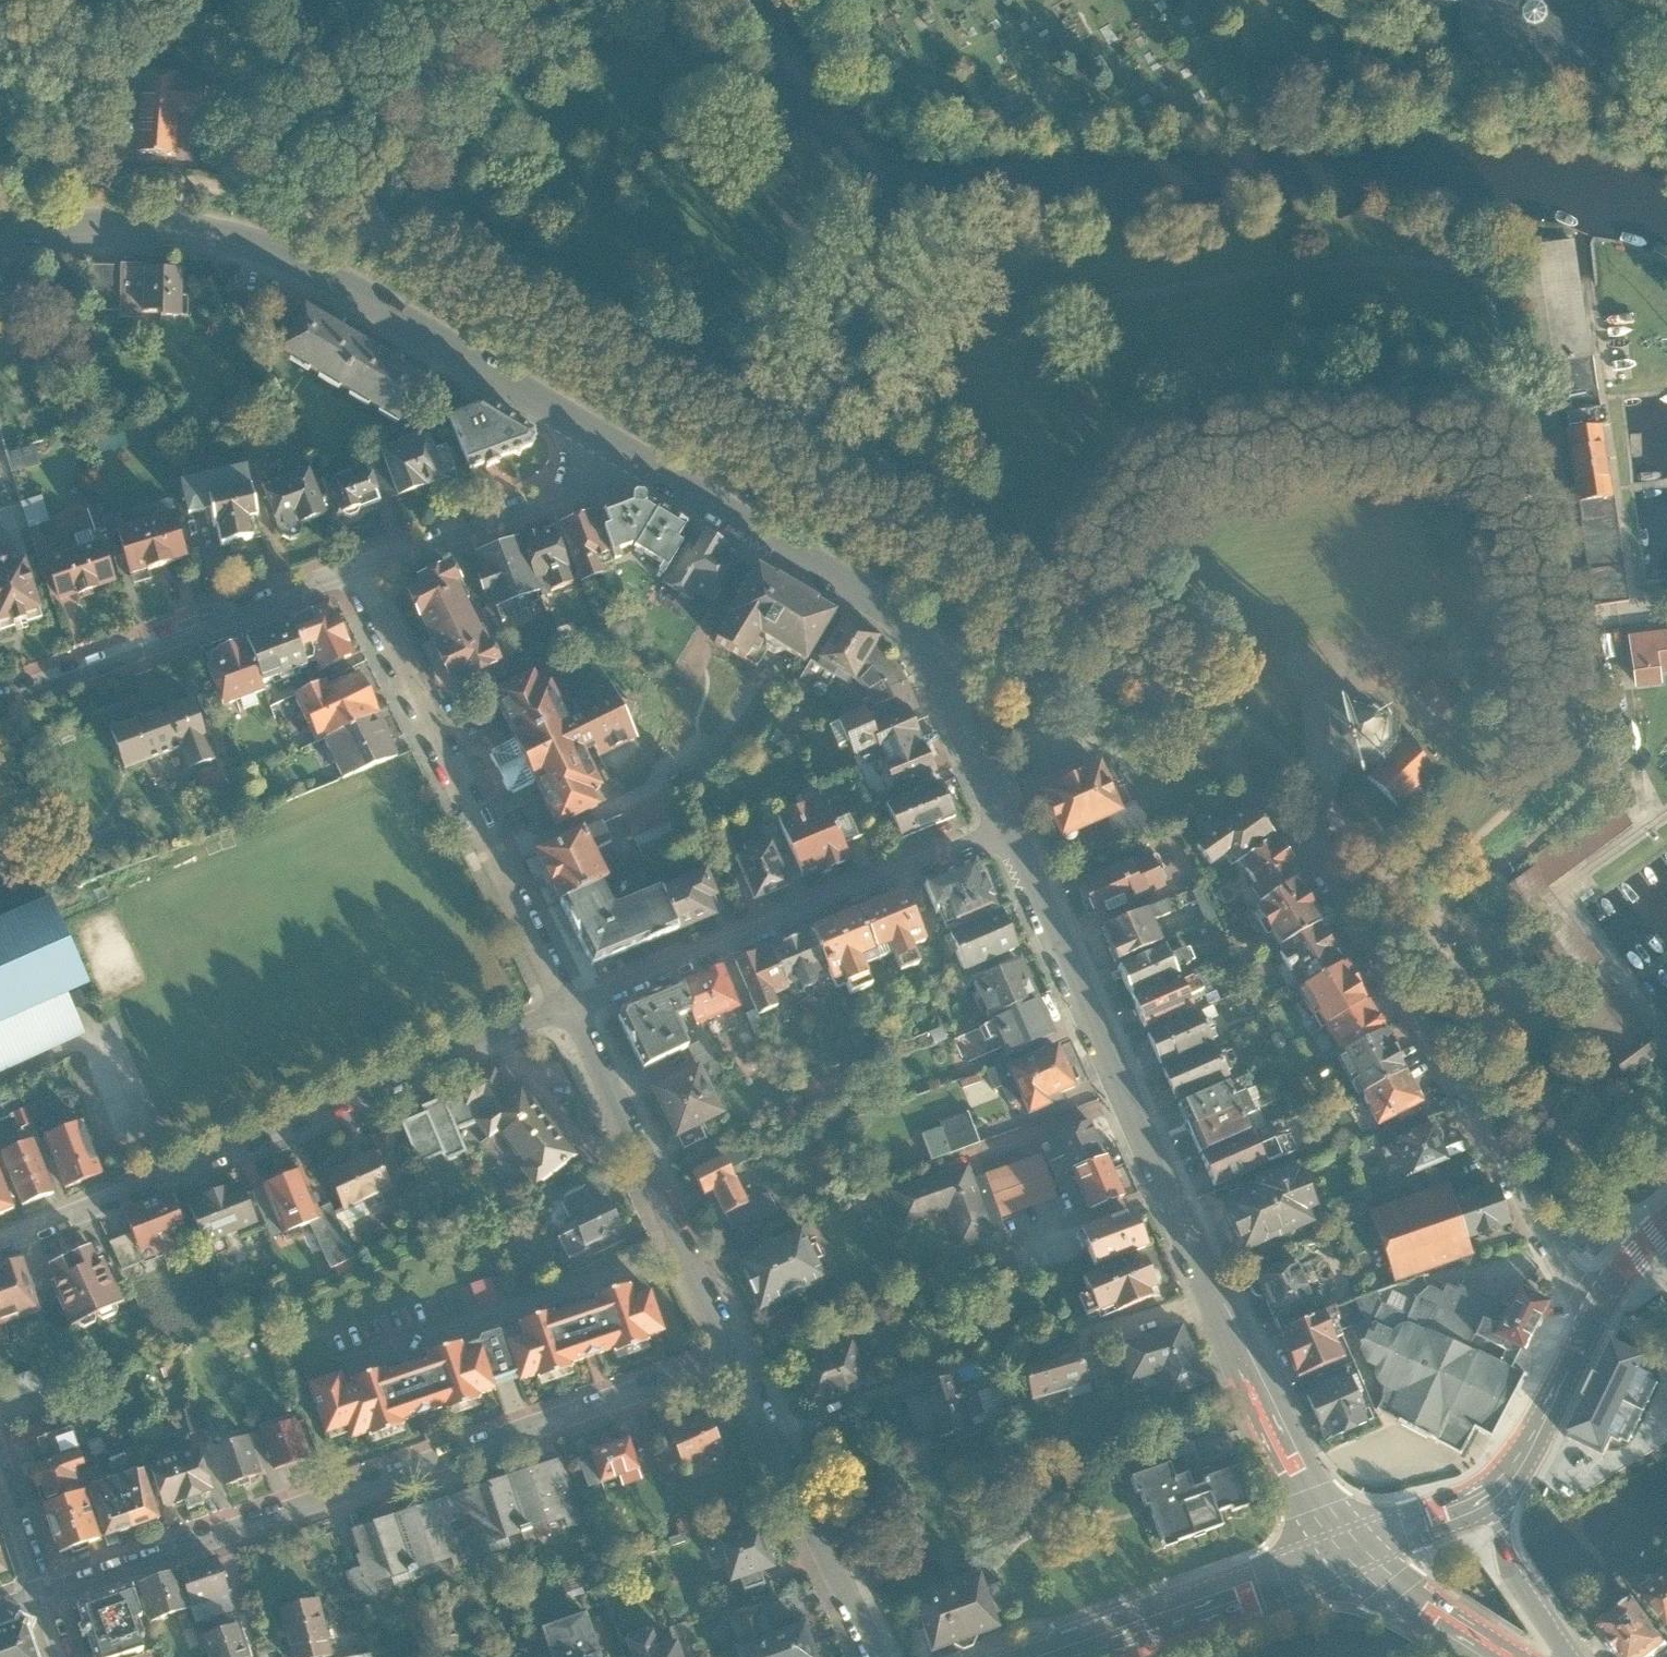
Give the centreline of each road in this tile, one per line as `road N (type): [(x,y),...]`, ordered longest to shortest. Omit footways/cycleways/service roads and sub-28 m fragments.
road 1 (residential): [(1595,1303),(1542,1233),(1443,1054),(1316,858),(1159,689),(932,662)]
road 2 (tertiary): [(1352,1550),(1297,1476),(1000,827)]
road 3 (residential): [(737,1356),(44,1597)]
road 4 (tertiary): [(632,457),(335,283),(254,246),(177,230),(0,231)]
road 5 (residential): [(0,1245),(573,1010)]
road 6 (residential): [(573,1010),(353,569)]
road 7 (residential): [(573,1010),(1000,827)]
road 8 (residential): [(737,1356),(573,1010)]
road 9 (residential): [(0,698),(353,569)]
road 10 (tertiary): [(932,662),(894,616),(632,457)]
road 11 (tertiary): [(1352,1550),(1033,1656)]
road 12 (residential): [(872,1656),(737,1356)]
road 13 (residential): [(353,569),(632,457)]
road 14 (tertiary): [(1595,1303),(1504,1488)]
road 15 (residential): [(1565,1656),(1506,1564),(1504,1488)]
road 16 (residential): [(1502,1656),(1352,1550)]
road 17 (tertiary): [(1000,827),(932,662)]
road 18 (tertiary): [(1504,1488),(1352,1550)]
road 19 (residential): [(44,1597),(0,1466)]

